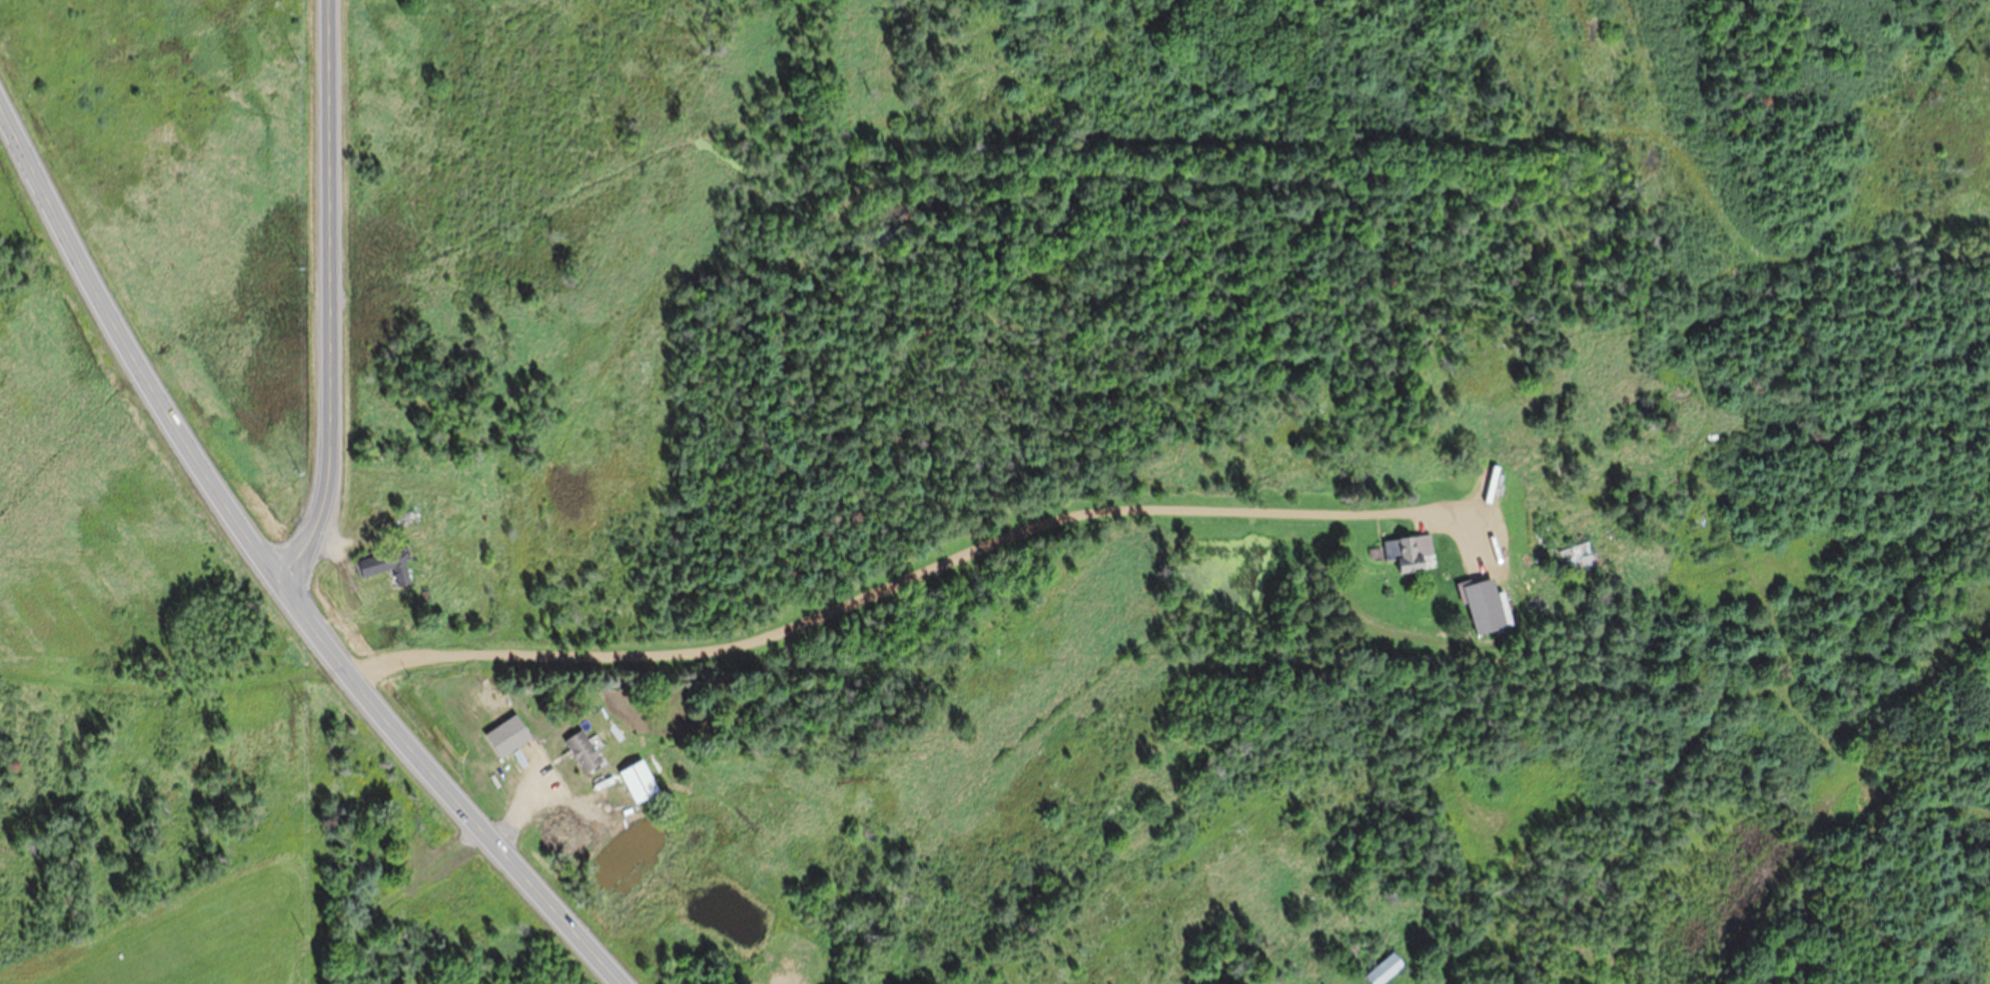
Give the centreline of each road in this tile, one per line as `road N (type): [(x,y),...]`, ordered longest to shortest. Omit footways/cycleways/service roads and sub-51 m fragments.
road 1 (secondary): [(621,983),(353,684),(273,577),(112,324),(0,107)]
road 2 (secondary): [(273,577),(316,523),(324,484),(338,301),(336,0)]

